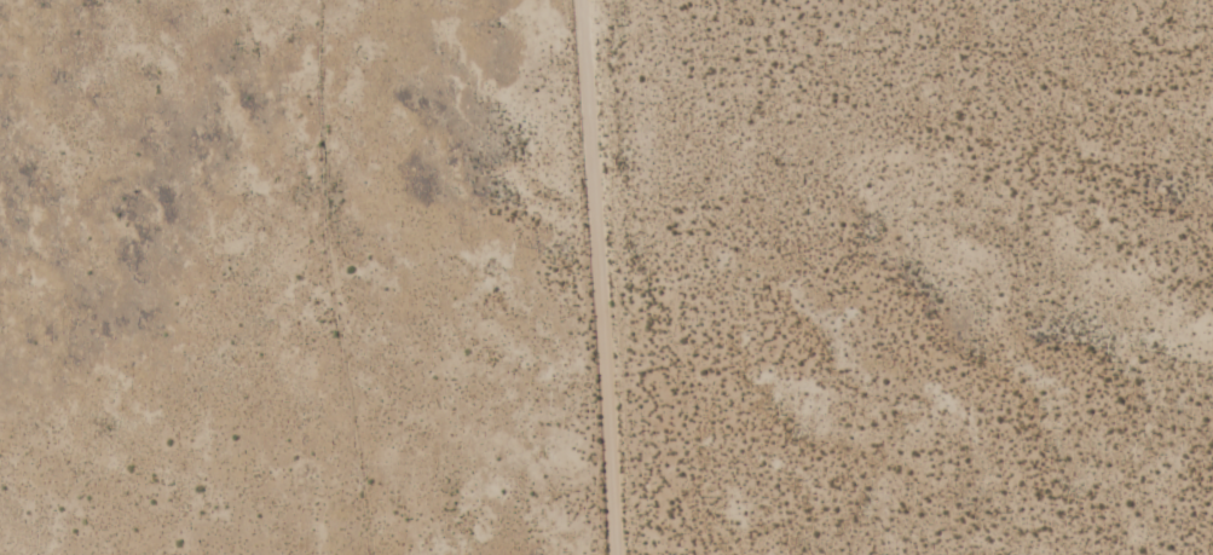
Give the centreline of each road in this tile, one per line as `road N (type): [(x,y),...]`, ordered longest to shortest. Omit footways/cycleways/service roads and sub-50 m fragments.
road 1 (residential): [(608,554),(576,0)]

